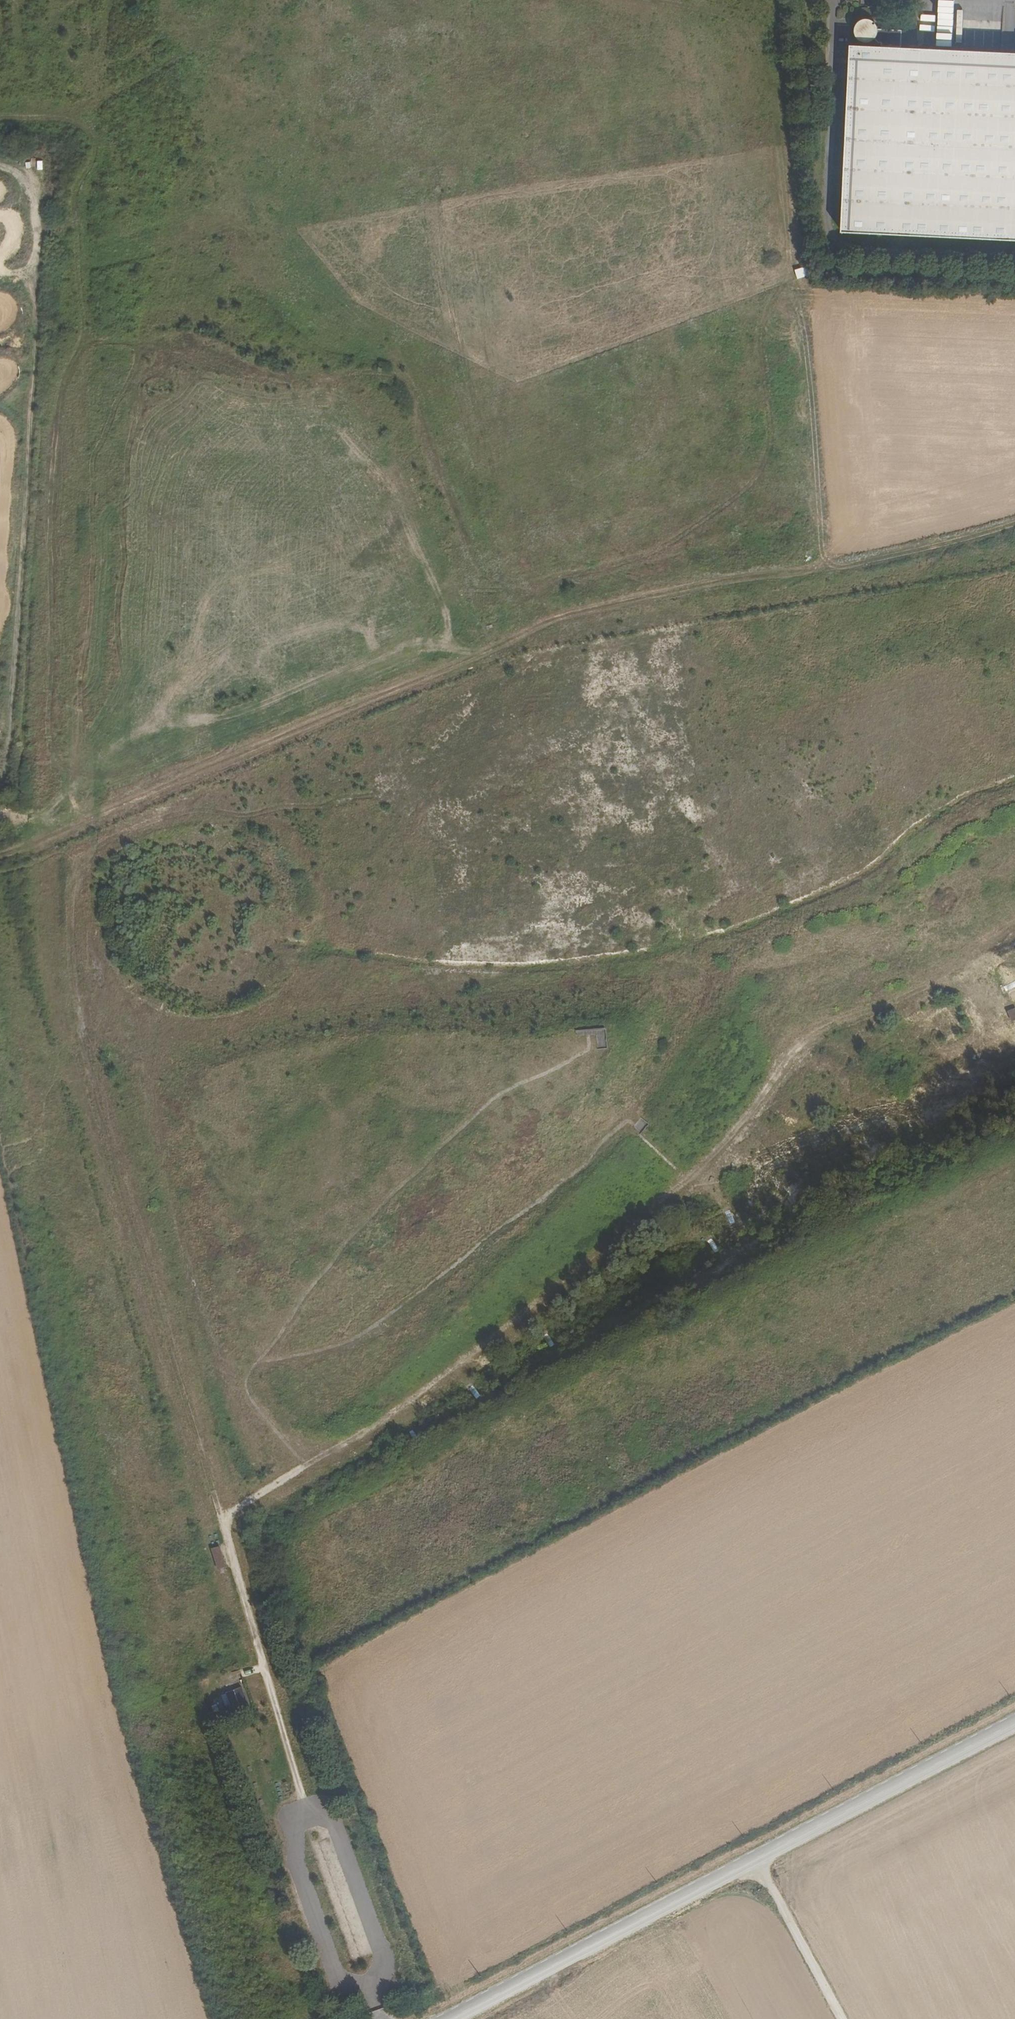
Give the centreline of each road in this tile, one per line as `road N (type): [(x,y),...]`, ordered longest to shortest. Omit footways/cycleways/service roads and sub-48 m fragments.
road 1 (track): [(1014,525),(687,594),(519,642),(349,703),(89,826),(0,843)]
road 2 (tertiary): [(454,2018),(1014,1724)]
road 3 (track): [(843,2018),(759,1859)]

